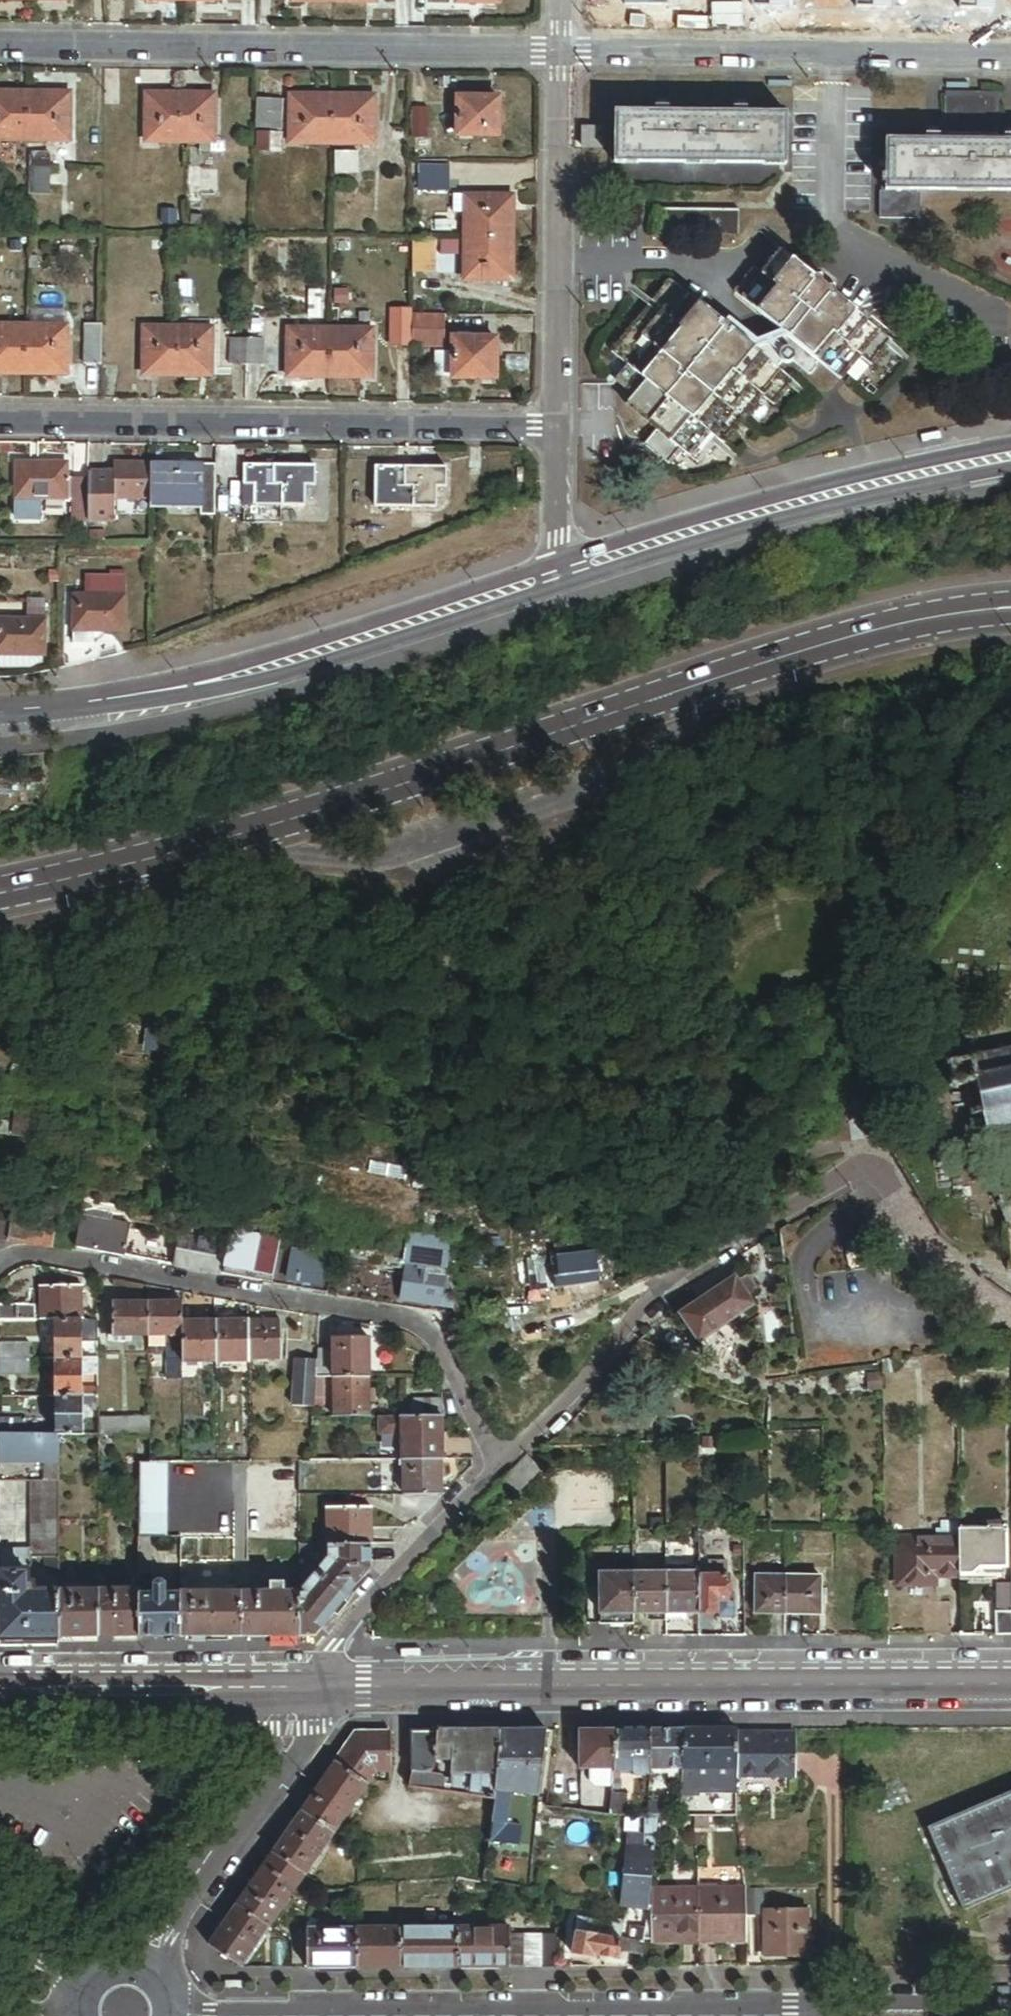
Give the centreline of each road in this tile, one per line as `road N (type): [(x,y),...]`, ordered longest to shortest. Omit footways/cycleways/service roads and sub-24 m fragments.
road 1 (tertiary): [(1010,605),(833,646),(245,842),(0,898)]
road 2 (secondary): [(318,1686),(1010,1683)]
road 3 (residential): [(496,1462),(428,1324),(22,1255),(0,1262)]
road 4 (tertiary): [(554,576),(178,697),(52,723),(0,720)]
road 5 (residential): [(0,46),(561,52)]
road 6 (residential): [(557,428),(0,420)]
road 7 (residential): [(871,1158),(657,1294),(564,1412),(496,1462)]
road 8 (tertiary): [(1010,454),(902,472),(554,576)]
road 9 (residential): [(561,52),(1010,56)]
road 10 (residential): [(382,2015),(827,2011)]
road 11 (residential): [(557,428),(561,52)]
road 12 (tertiary): [(318,1686),(138,1966)]
road 13 (secondary): [(0,1690),(318,1686)]
road 14 (residential): [(496,1462),(353,1621),(318,1686)]
road 15 (residential): [(827,2011),(1010,2012)]
road 16 (residential): [(554,576),(557,428)]

